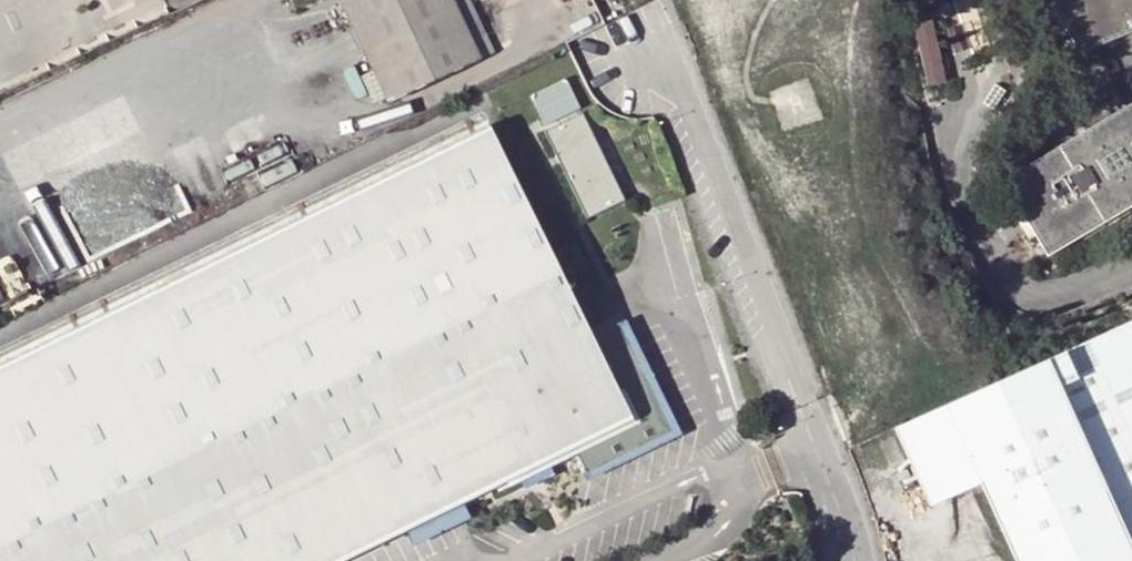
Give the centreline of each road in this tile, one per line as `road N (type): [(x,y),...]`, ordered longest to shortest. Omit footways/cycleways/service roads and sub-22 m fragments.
road 1 (unclassified): [(851,560),(658,48)]

